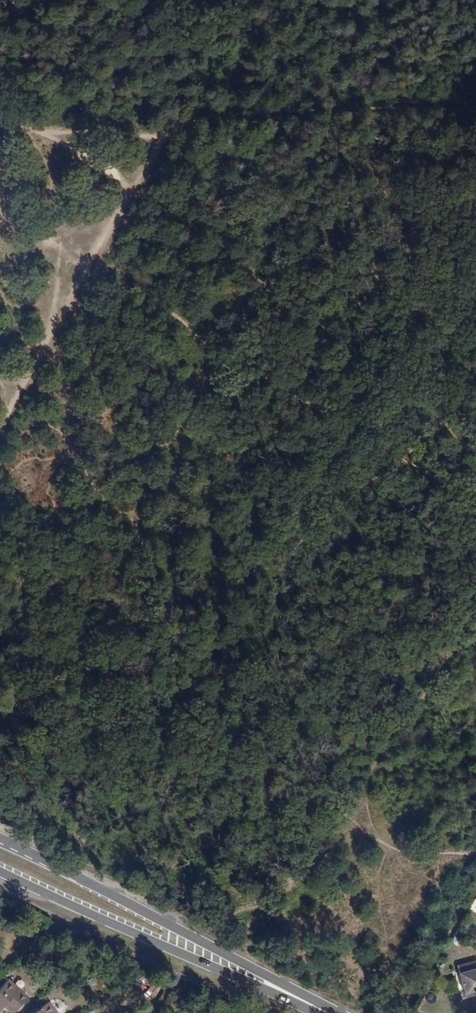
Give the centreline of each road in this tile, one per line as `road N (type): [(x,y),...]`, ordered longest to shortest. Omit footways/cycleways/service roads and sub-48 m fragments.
road 1 (secondary): [(322,1010),(0,837)]
road 2 (secondary): [(0,871),(322,1010)]

